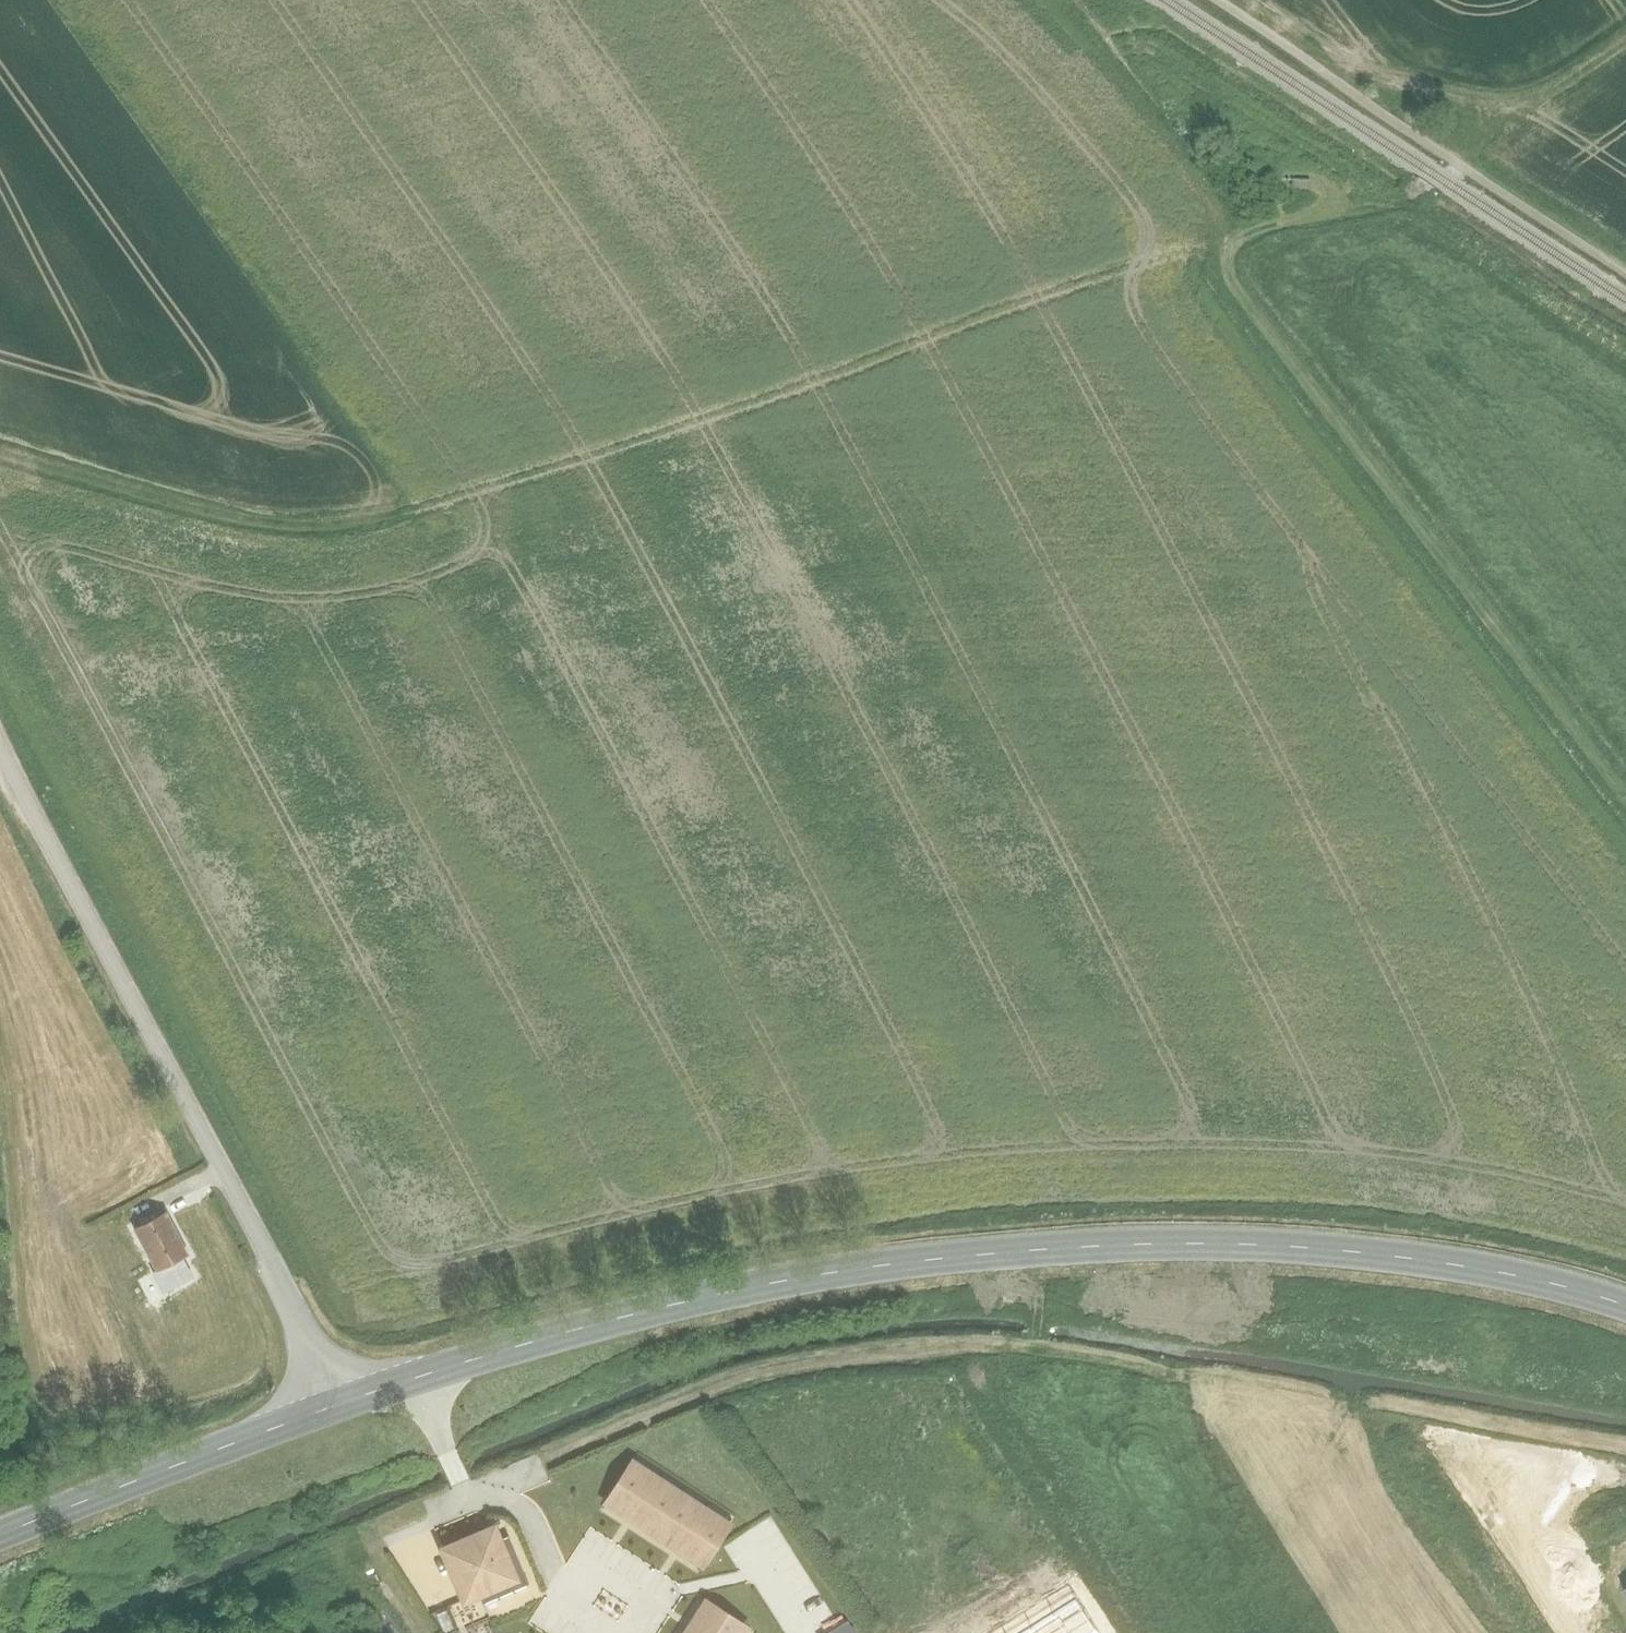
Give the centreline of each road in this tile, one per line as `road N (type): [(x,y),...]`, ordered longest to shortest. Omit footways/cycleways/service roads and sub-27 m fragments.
road 1 (tertiary): [(336,1405),(539,1339),(701,1299),(858,1269),(1039,1250),(1329,1249),(1518,1277),(1625,1306)]
road 2 (track): [(1625,805),(1247,315),(1224,270),(1228,249),(1247,235),(1424,188)]
road 3 (unclassified): [(336,1405),(0,739)]
road 4 (tertiary): [(0,1533),(336,1405)]

